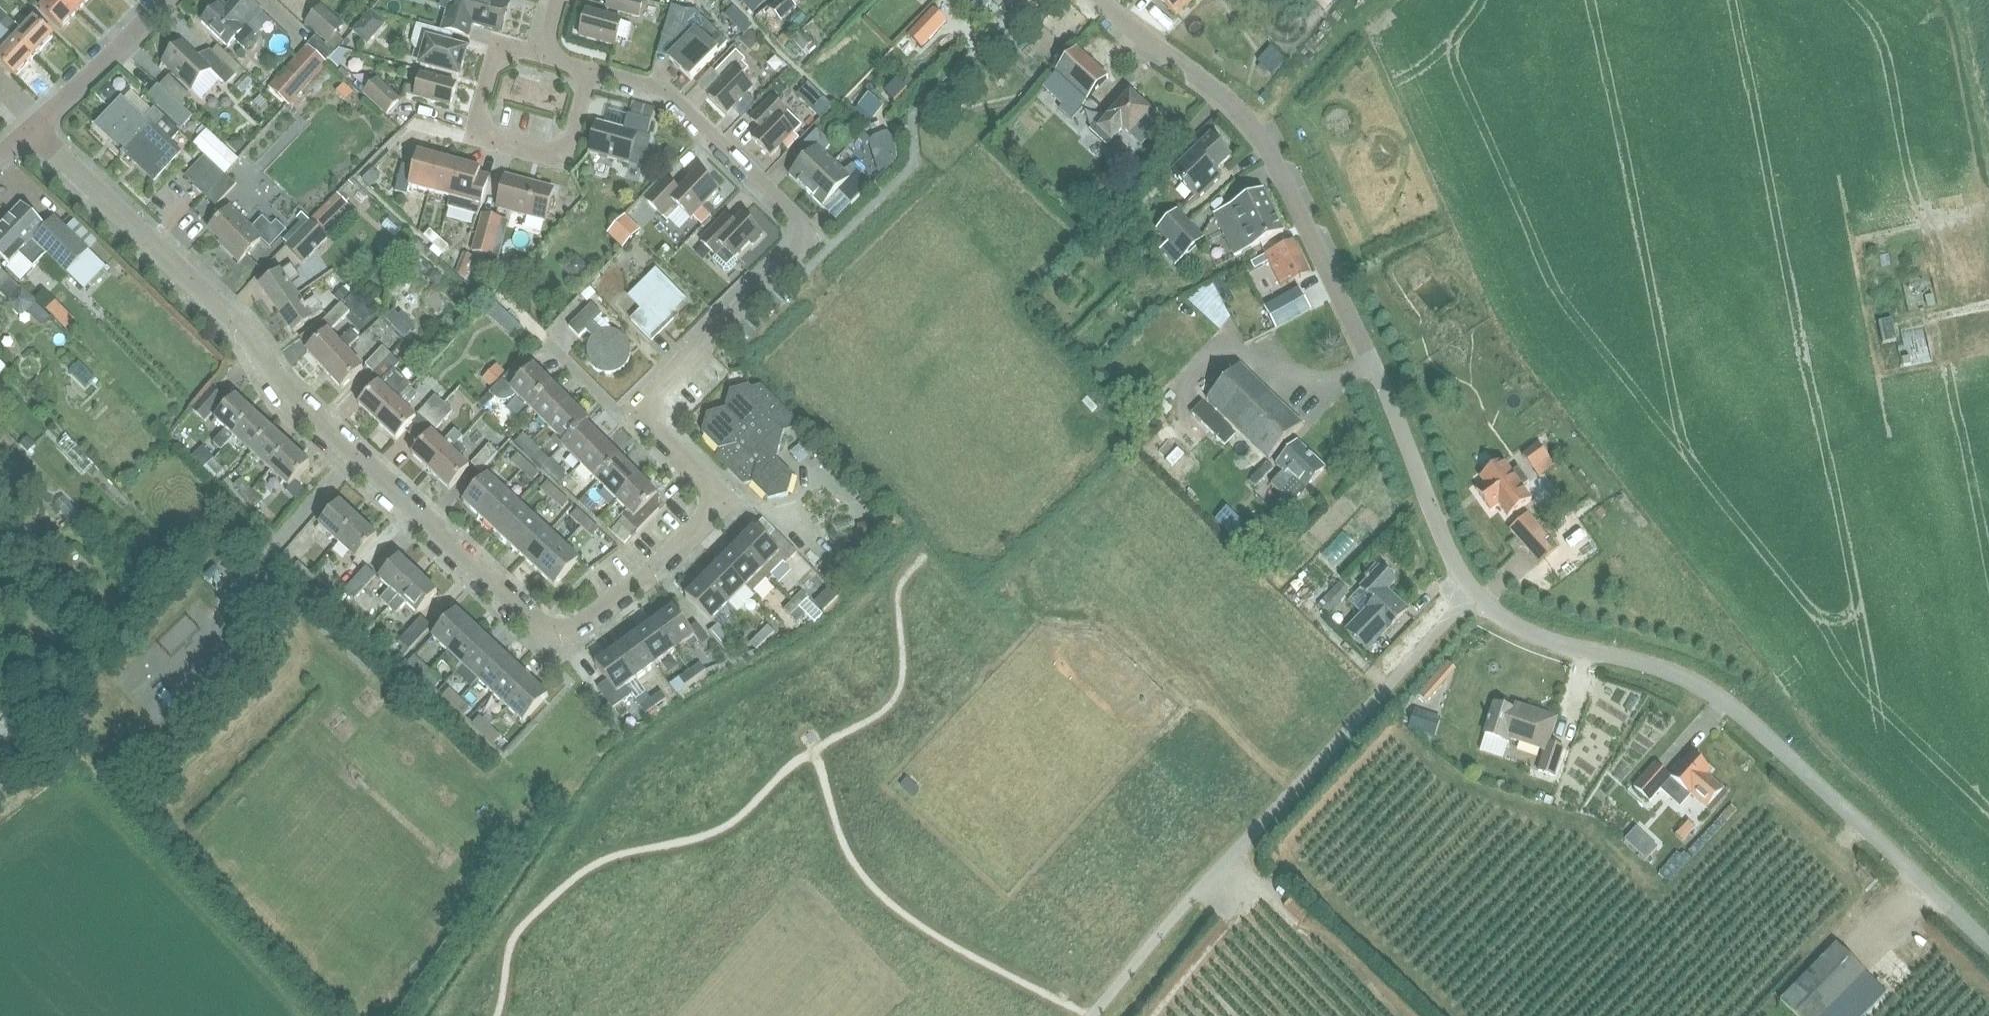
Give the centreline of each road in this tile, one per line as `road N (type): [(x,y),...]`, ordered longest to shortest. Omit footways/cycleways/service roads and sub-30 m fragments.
road 1 (tertiary): [(1988,944),(1724,702),(1637,662),(1538,637),(1472,597),(1363,342),(1281,177),(1240,113),(1103,0)]
road 2 (residential): [(34,125),(257,345),(285,394),(550,629),(583,626),(710,510),(703,479),(656,433),(649,414)]
road 3 (track): [(1472,597),(1204,888),(1100,1015)]
road 4 (residential): [(649,414),(653,396),(787,266),(802,234),(794,213),(674,98),(589,70)]
road 5 (residential): [(589,70),(564,150),(546,155),(486,138),(477,118),(492,66),(515,51),(544,56)]
road 6 (residential): [(34,125),(165,0)]
road 7 (residential): [(649,414),(612,407),(546,341)]

